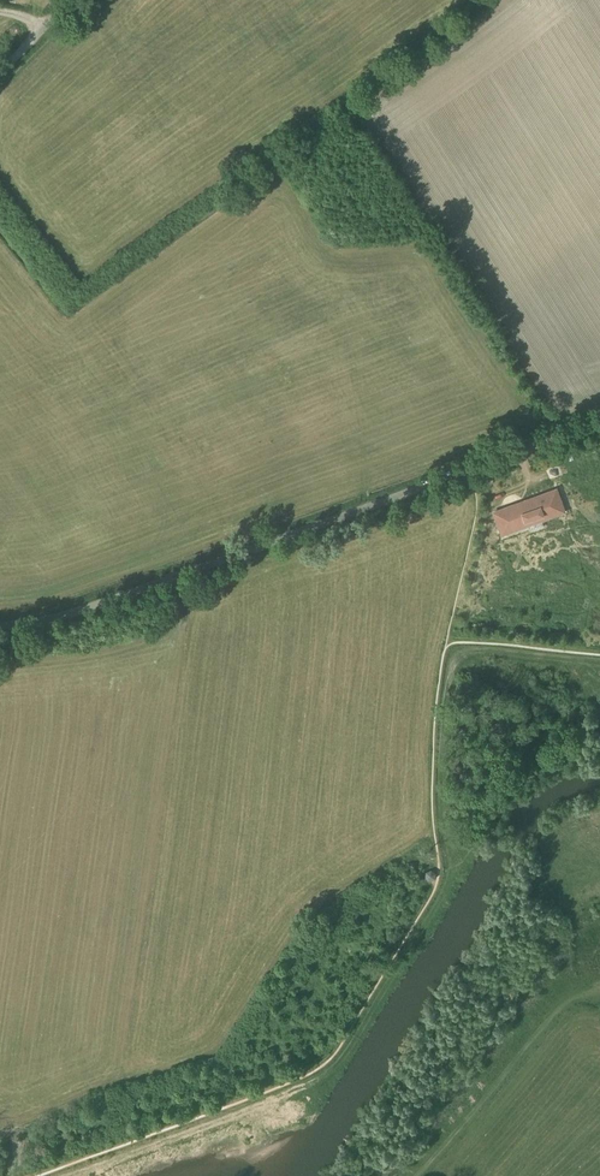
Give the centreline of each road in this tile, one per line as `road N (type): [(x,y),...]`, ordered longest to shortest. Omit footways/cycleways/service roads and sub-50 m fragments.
road 1 (unclassified): [(0,626),(80,612),(599,422)]

